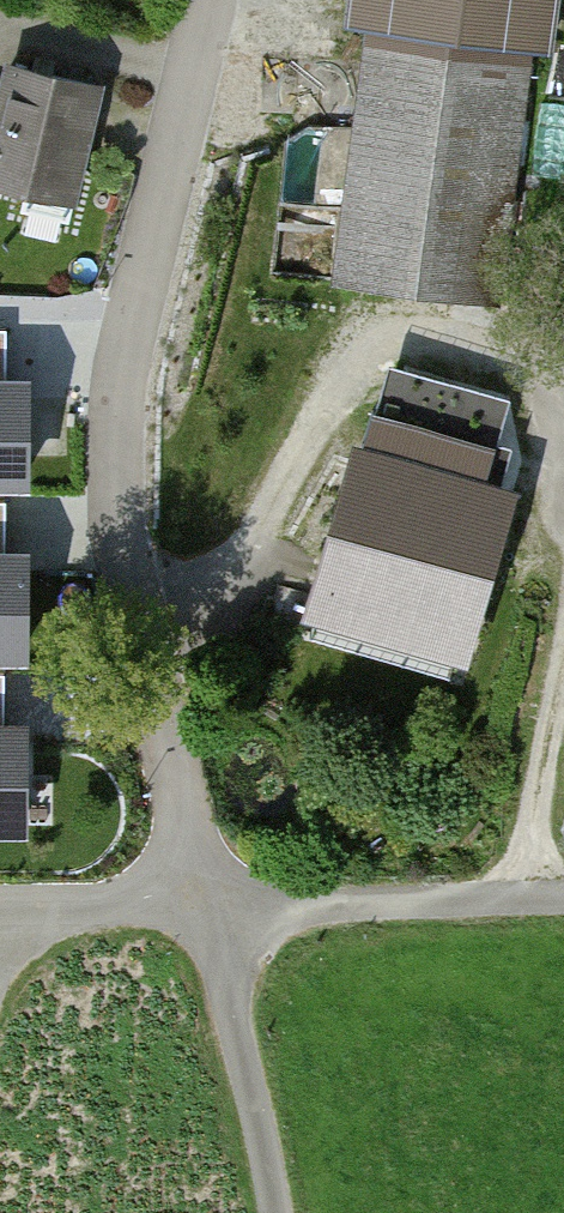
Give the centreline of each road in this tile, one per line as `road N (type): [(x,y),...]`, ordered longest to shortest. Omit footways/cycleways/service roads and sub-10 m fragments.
road 1 (residential): [(210,0),(138,308),(120,439),(127,545),(203,913),(0,909)]
road 2 (track): [(563,897),(203,913),(277,1212)]

